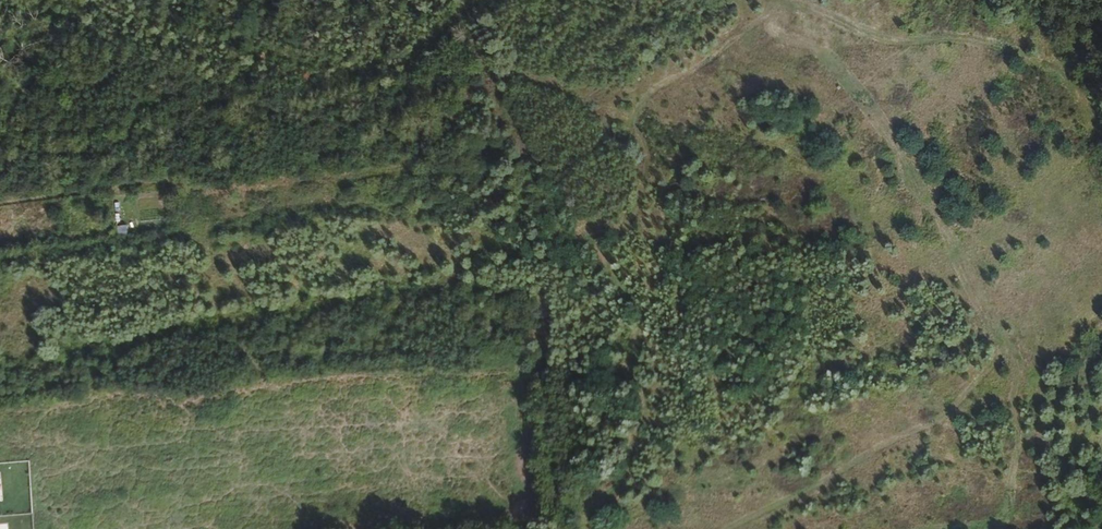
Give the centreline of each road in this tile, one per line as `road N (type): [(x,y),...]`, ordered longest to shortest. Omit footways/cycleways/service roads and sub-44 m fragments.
road 1 (track): [(1101,136),(1022,0)]

